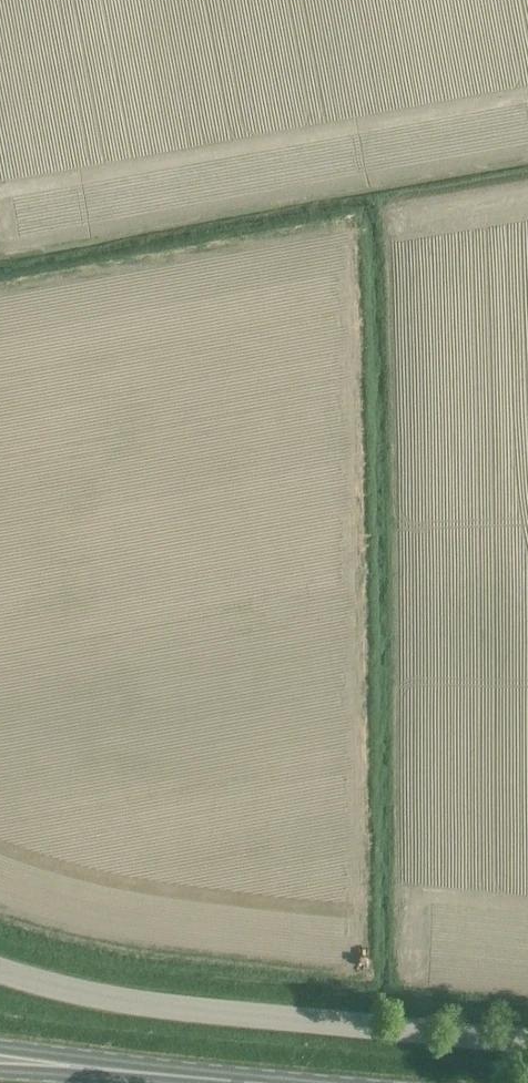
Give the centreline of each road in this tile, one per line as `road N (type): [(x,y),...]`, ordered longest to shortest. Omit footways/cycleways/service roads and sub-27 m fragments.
road 1 (tertiary): [(0,972),(101,1001),(527,1040)]
road 2 (primary): [(233,1081),(0,1046)]
road 3 (primary): [(0,1072),(233,1081)]

